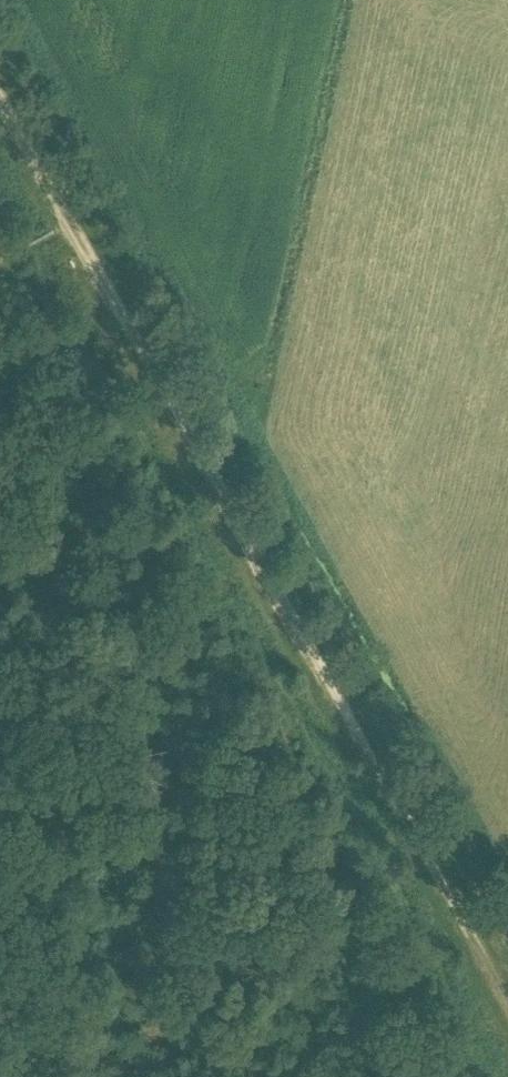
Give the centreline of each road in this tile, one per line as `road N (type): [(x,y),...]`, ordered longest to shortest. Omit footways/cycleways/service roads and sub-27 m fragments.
road 1 (track): [(507,1017),(60,227)]
road 2 (track): [(60,227),(0,121)]

